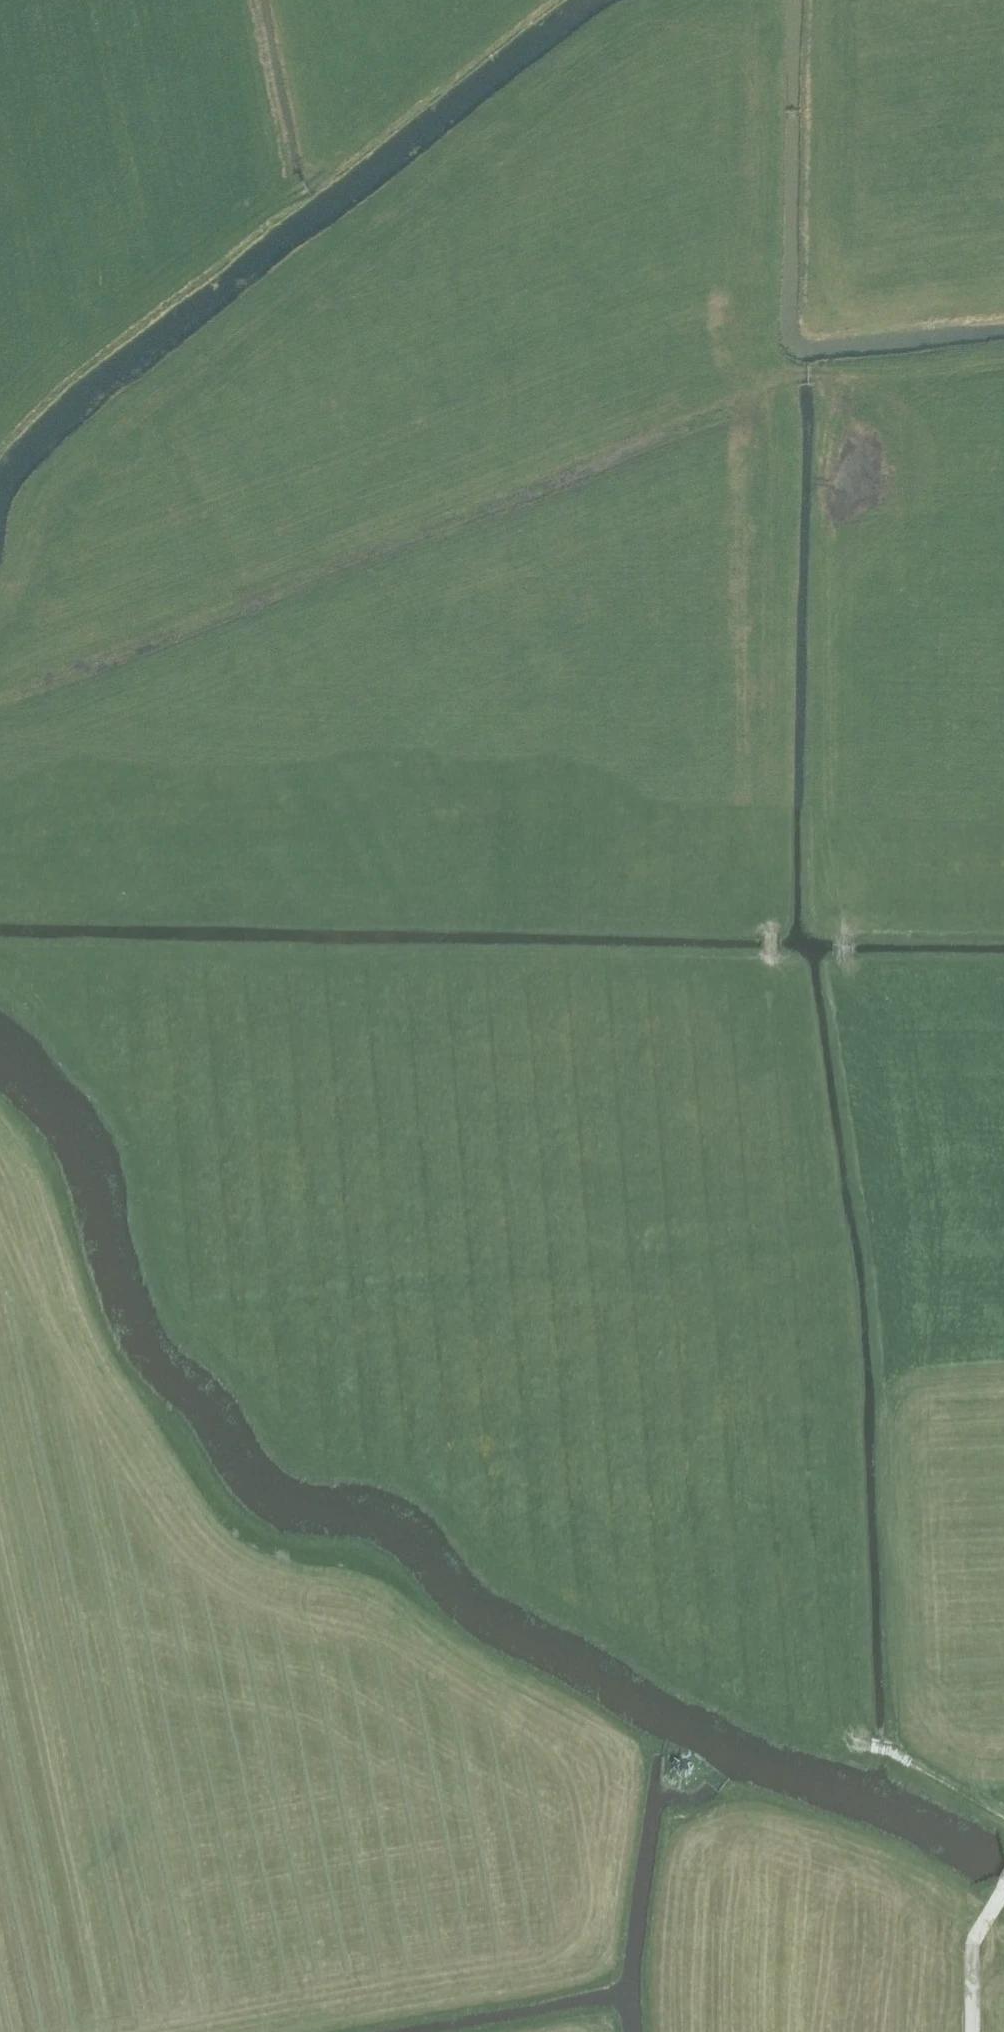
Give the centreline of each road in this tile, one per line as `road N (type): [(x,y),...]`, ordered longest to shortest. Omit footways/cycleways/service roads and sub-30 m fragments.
road 1 (track): [(973,1946),(716,1812)]

